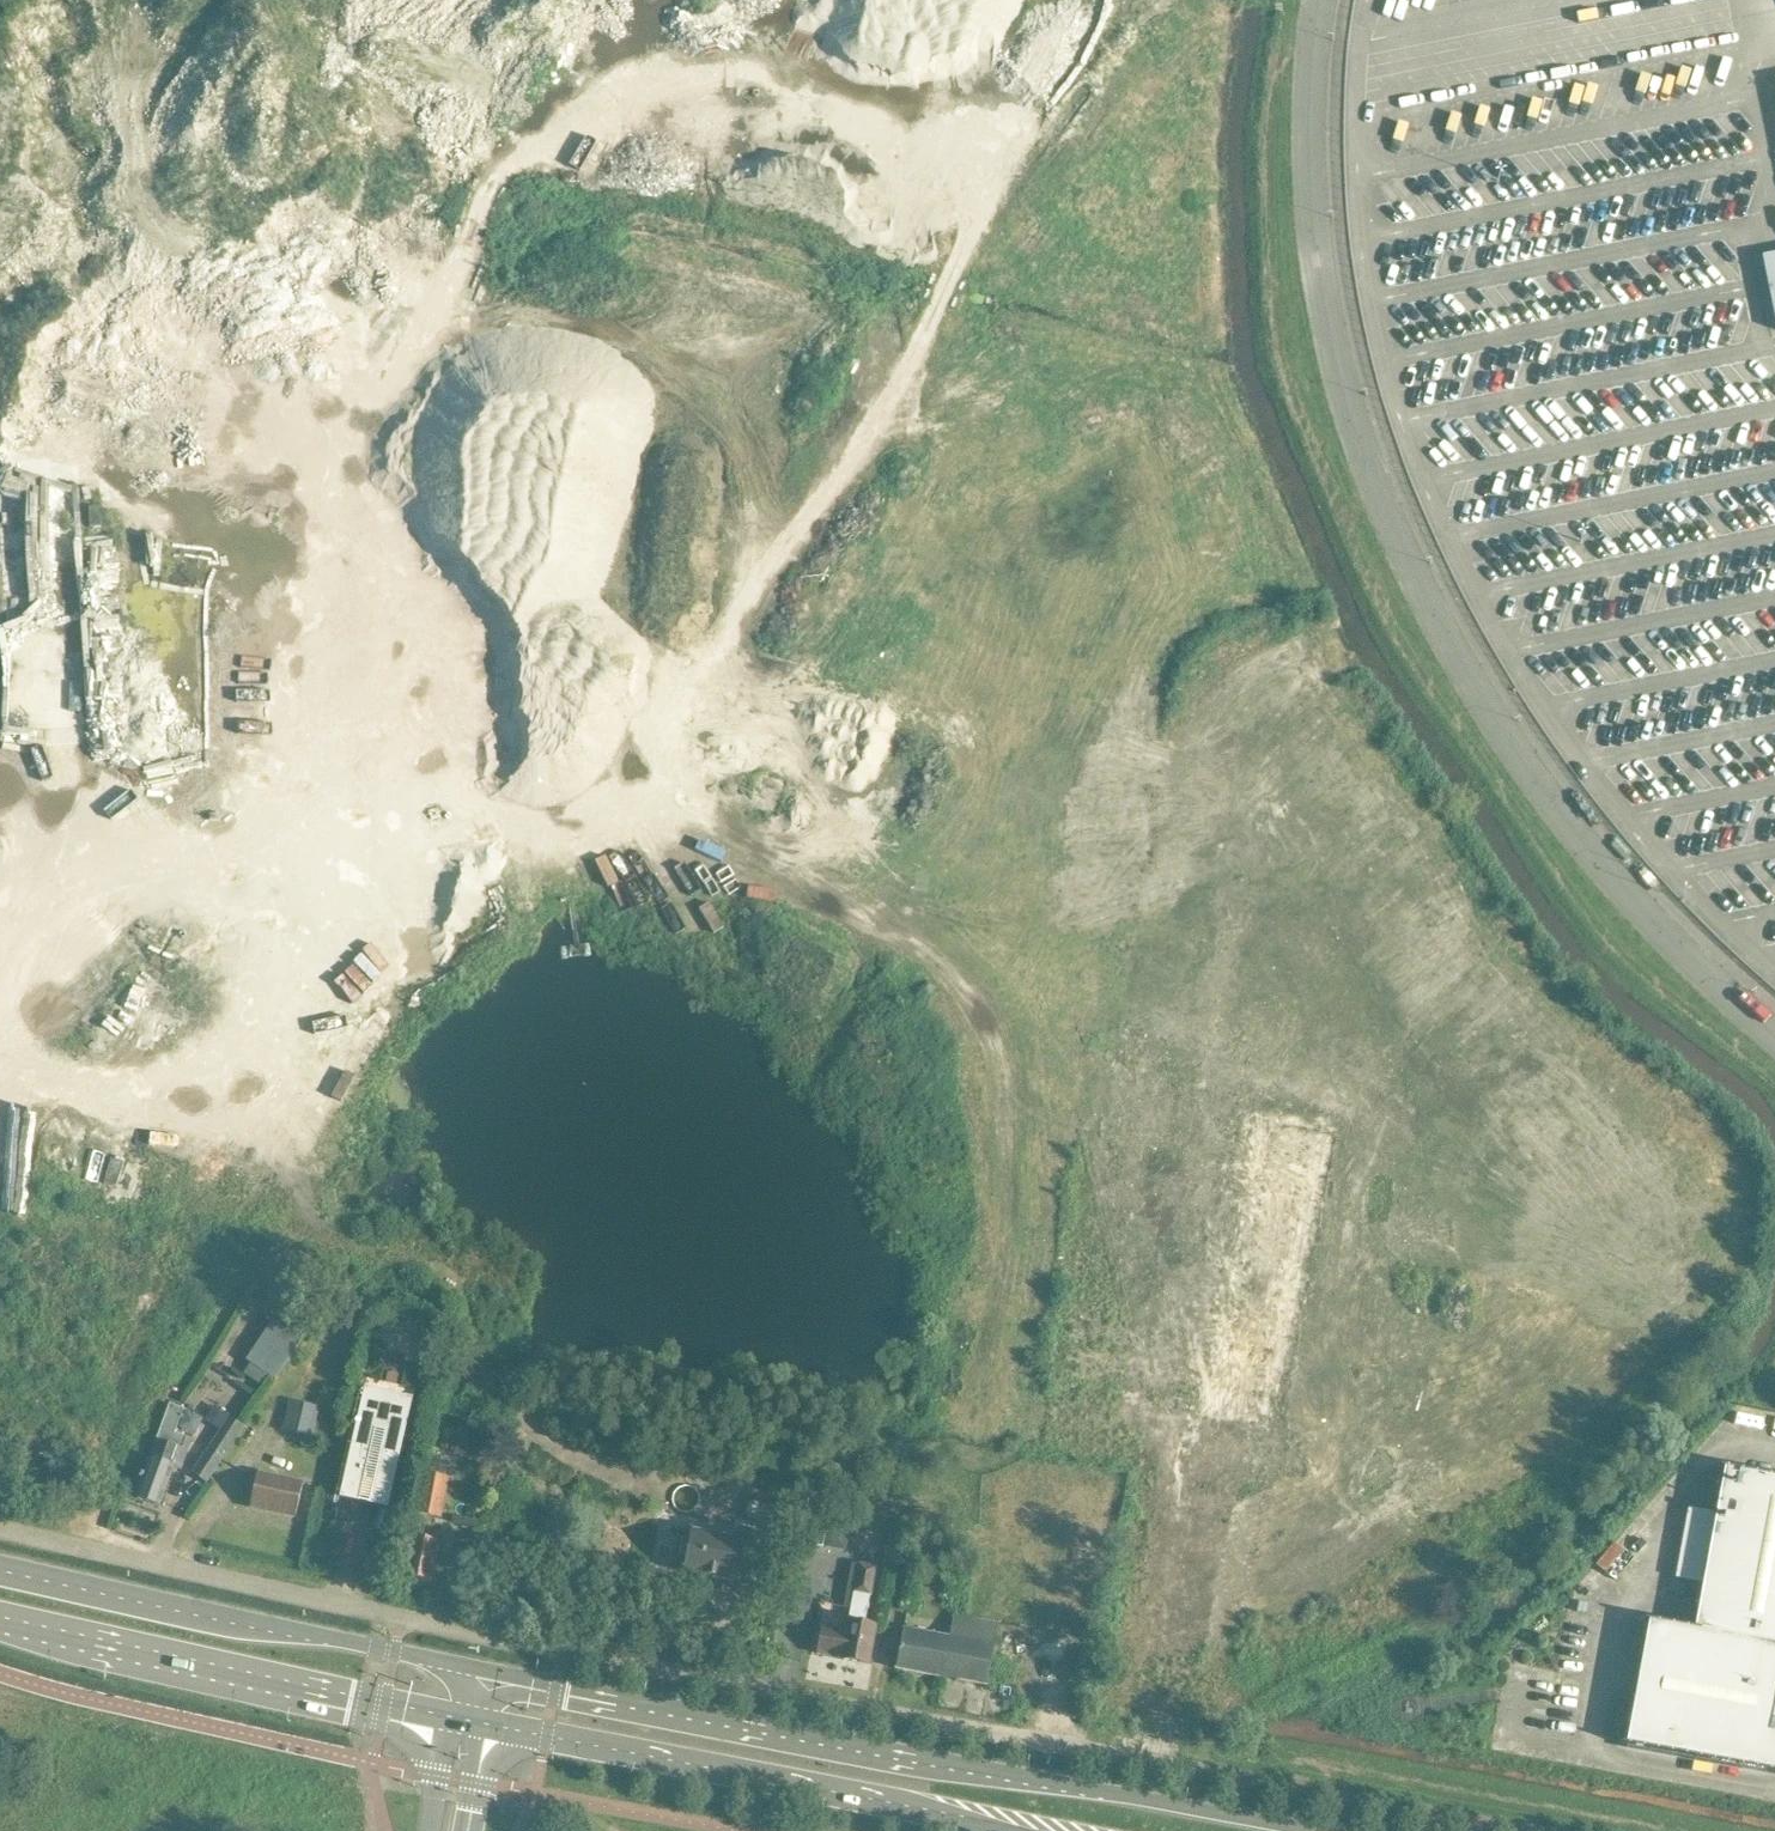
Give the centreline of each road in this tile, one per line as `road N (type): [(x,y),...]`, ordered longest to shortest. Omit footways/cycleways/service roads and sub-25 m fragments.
road 1 (unclassified): [(1198,1770),(561,1651),(0,1523)]
road 2 (unclassified): [(1774,1035),(1690,960),(1600,861),(1488,713),(1439,622),(1332,339),(1312,197),(1325,0)]
road 3 (primary): [(1314,1830),(480,1674)]
road 4 (primary): [(488,1725),(1018,1830)]
road 5 (primary): [(480,1674),(0,1569)]
road 6 (primary): [(0,1618),(451,1718)]

